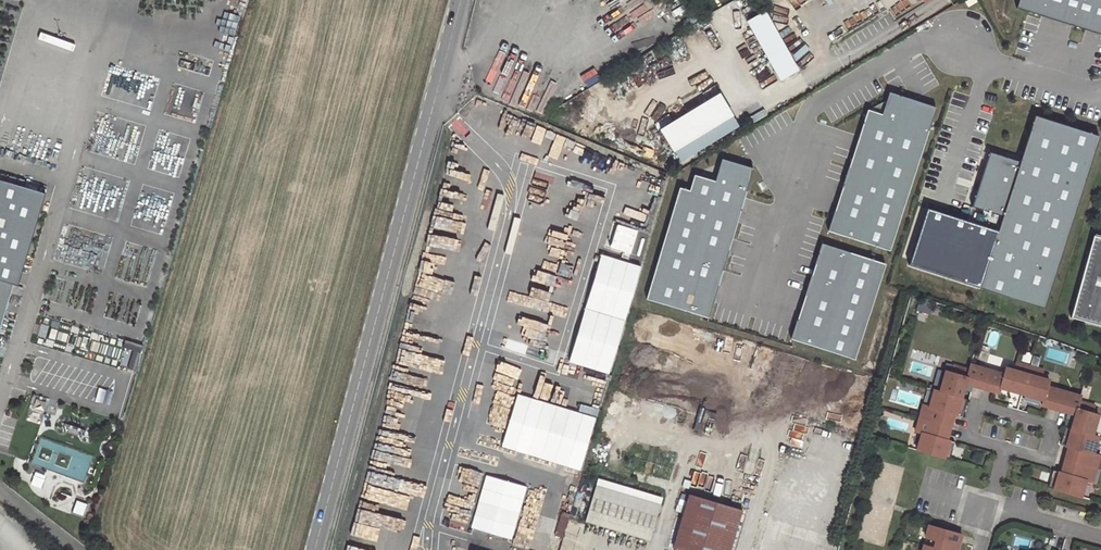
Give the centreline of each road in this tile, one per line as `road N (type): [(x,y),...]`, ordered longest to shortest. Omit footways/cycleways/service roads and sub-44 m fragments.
road 1 (unclassified): [(461,0),(315,549)]
road 2 (residential): [(965,438),(1044,461),(1054,426),(975,404)]
road 3 (residential): [(1100,536),(992,504),(979,549)]

